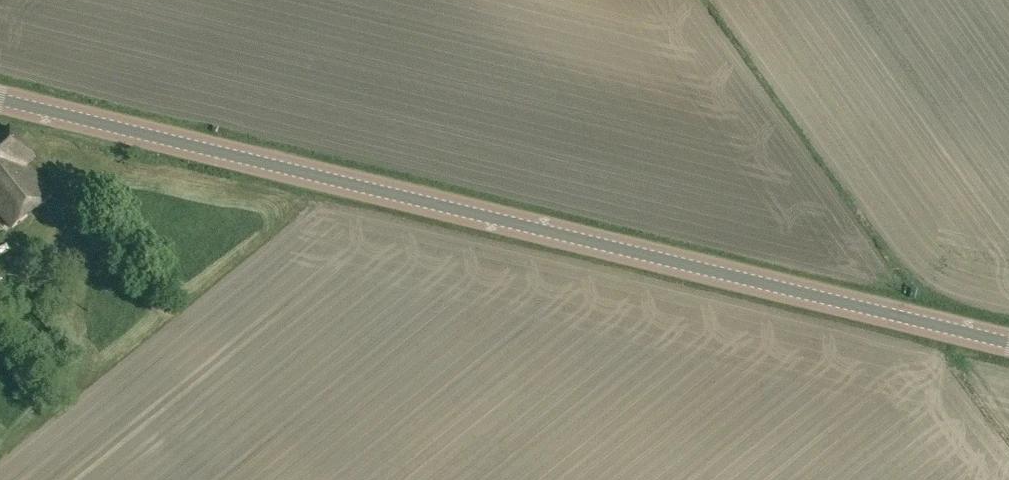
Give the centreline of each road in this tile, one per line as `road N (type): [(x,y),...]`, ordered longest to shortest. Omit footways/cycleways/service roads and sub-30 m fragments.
road 1 (primary): [(1008,342),(0,96)]

